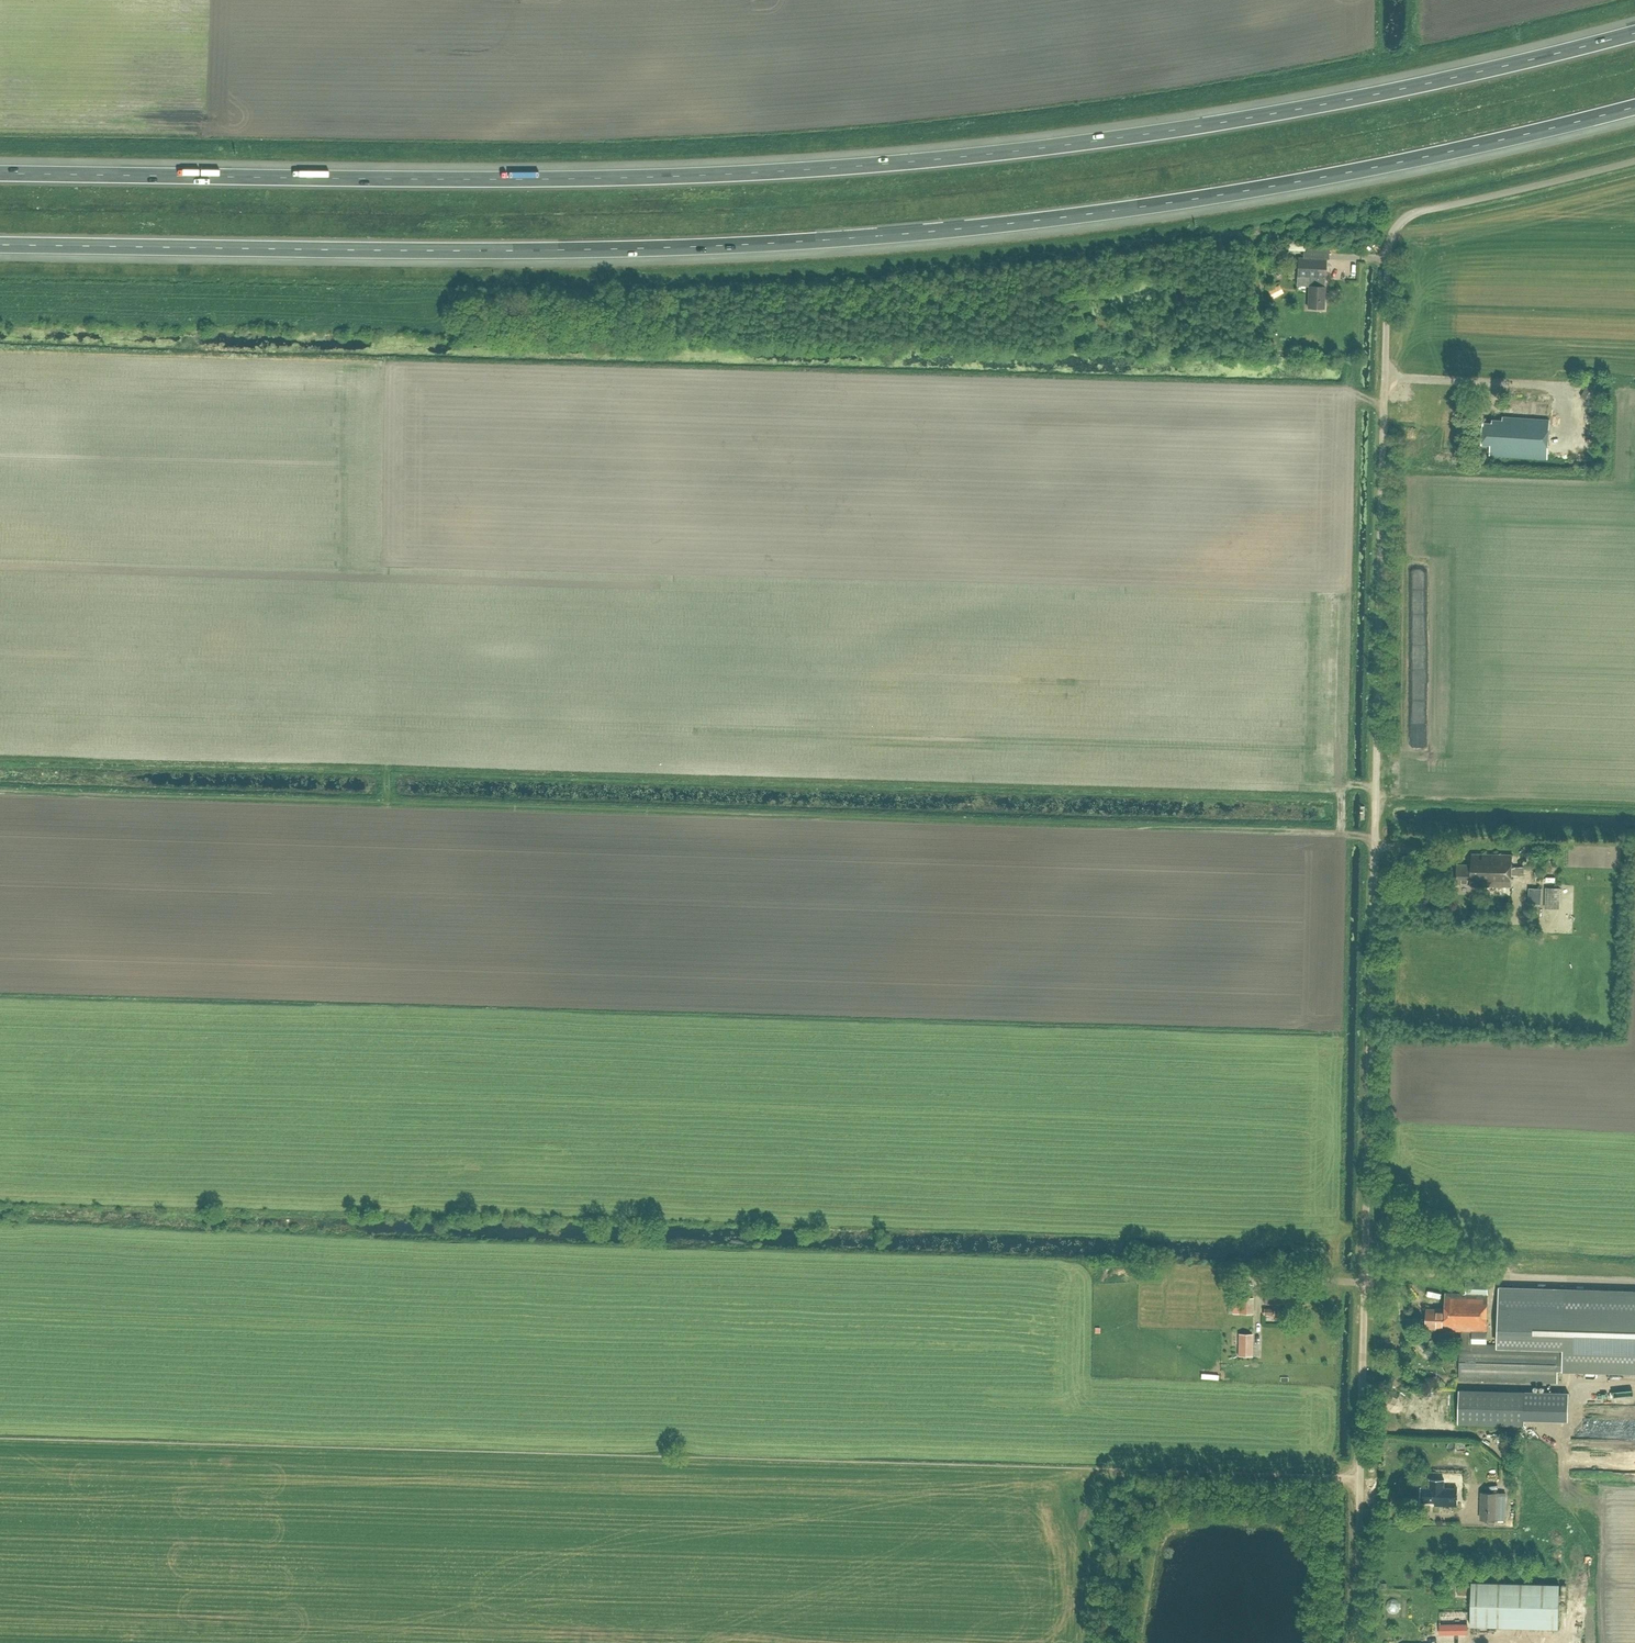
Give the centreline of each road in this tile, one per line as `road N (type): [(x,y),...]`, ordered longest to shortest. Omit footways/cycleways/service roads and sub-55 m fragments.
road 1 (unclassified): [(1355,1642),(1390,237),(1412,215),(1634,160)]
road 2 (motorway): [(1634,32),(1230,120),(861,165),(581,178),(0,173)]
road 3 (motorway): [(0,244),(784,243),(1106,213),(1337,174),(1634,106)]

